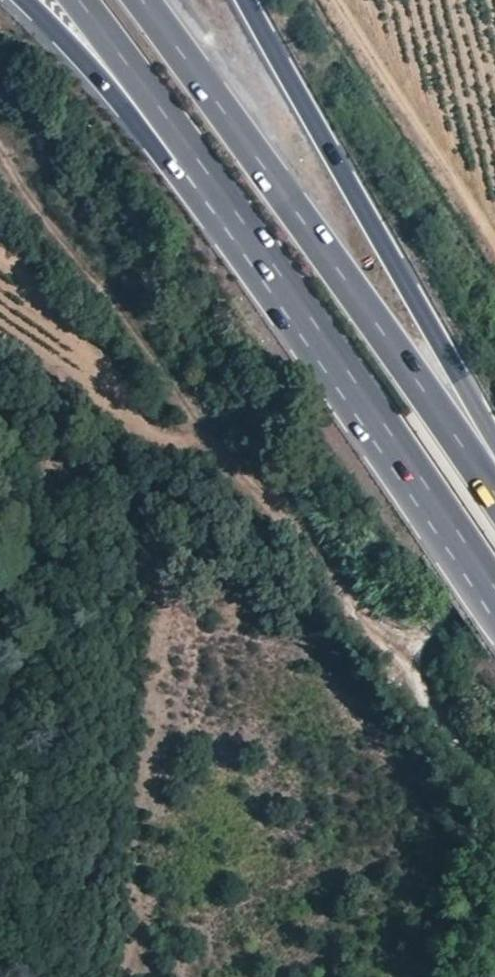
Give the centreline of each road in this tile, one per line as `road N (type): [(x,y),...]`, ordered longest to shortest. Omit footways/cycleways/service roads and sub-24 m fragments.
road 1 (track): [(426,657),(292,511),(217,451),(0,152)]
road 2 (trunk): [(494,495),(148,0)]
road 3 (trunk): [(209,168),(494,586)]
road 4 (motorway): [(494,435),(246,0)]
road 5 (track): [(340,0),(494,252)]
road 6 (motorway): [(28,0),(152,141),(209,168)]
road 7 (trunk): [(83,0),(209,168)]
road 8 (track): [(466,621),(426,657),(429,687),(494,779)]

